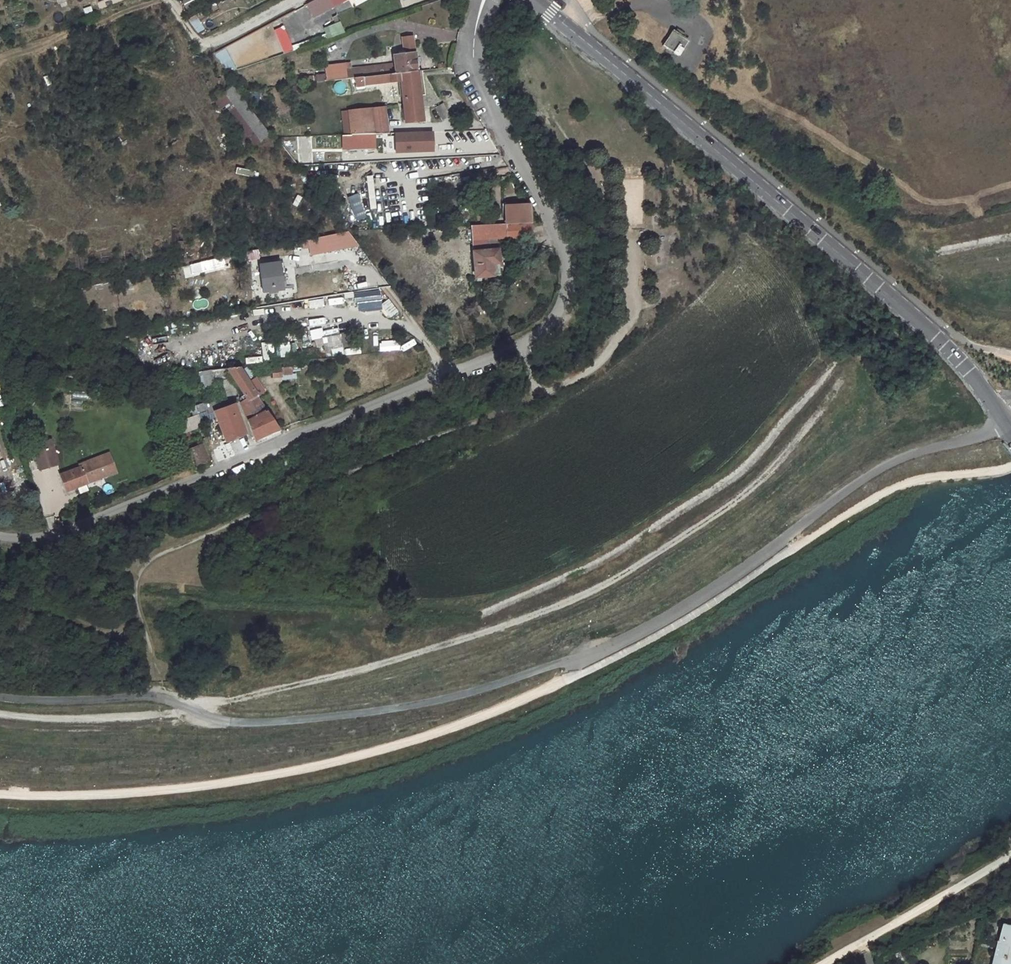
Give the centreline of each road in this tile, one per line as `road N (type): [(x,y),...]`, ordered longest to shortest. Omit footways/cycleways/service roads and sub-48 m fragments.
road 1 (unclassified): [(0,699),(157,699),(217,724),(259,727),(395,710),(615,644),(700,596),(875,473),(1004,420)]
road 2 (unclassified): [(484,0),(474,70),(561,242),(564,297),(552,321),(517,347),(54,536),(0,537)]
road 3 (track): [(188,712),(368,669),(524,620),(616,579),(754,490),(846,377)]
road 4 (tertiary): [(537,0),(929,331),(1004,420)]
road 5 (track): [(188,712),(101,719),(0,715)]

